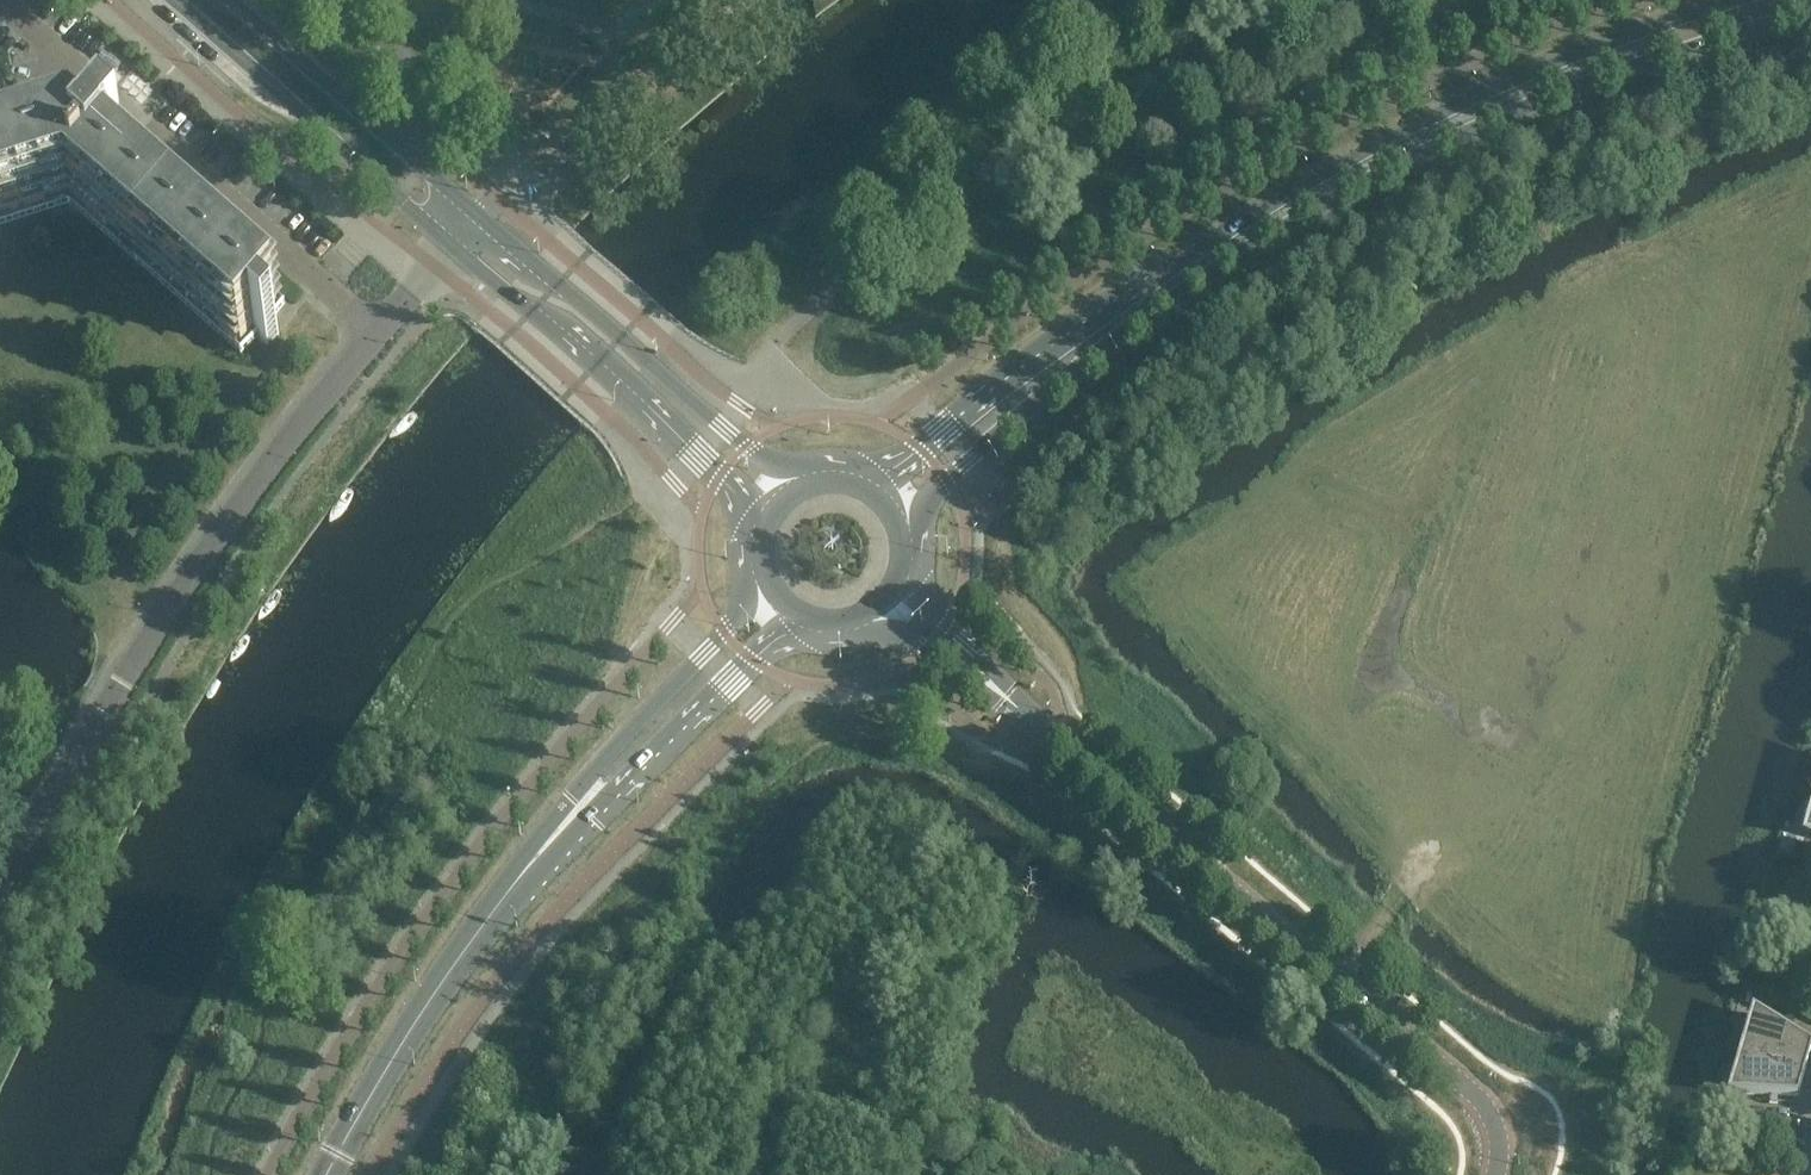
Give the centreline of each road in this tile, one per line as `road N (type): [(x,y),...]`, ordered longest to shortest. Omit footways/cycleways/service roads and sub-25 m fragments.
road 1 (secondary): [(900,530),(1035,403),(1242,254),(1580,88),(1810,15)]
road 2 (secondary): [(1750,0),(1587,56),(1377,150),(1161,270),(869,491)]
road 3 (unclassified): [(0,885),(93,726),(230,526),(287,444),(382,333)]
road 4 (unclassified): [(1501,1174),(1505,1144),(1488,1100),(1266,907),(1063,746)]
road 5 (tertiary): [(767,578),(528,849),(460,956)]
road 6 (tertiary): [(460,956),(729,683),(812,619)]
road 7 (secondary): [(457,251),(699,454),(763,537)]
road 8 (secondary): [(805,486),(679,393),(484,222)]
road 9 (unclassified): [(382,333),(88,78)]
road 10 (secondary): [(170,0),(457,251)]
road 11 (secondary): [(484,222),(230,0)]
road 12 (tertiary): [(330,1174),(460,956)]
road 13 (unclassified): [(1063,746),(900,573)]
road 14 (unclassified): [(870,612),(1039,737),(1063,746)]
road 15 (track): [(1341,973),(1458,842)]

